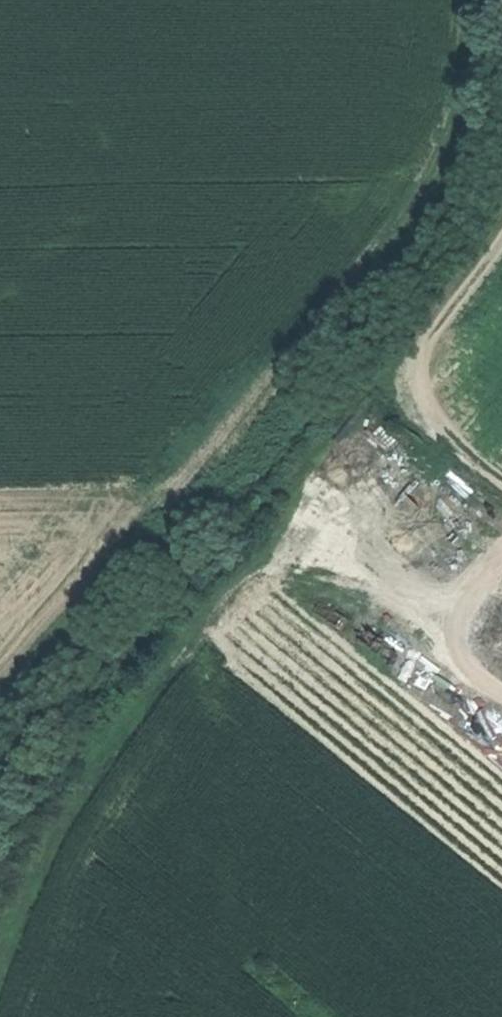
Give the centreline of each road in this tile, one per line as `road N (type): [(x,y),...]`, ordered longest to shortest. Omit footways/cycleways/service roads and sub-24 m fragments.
road 1 (track): [(501,485),(407,408),(402,382),(408,362),(501,234)]
road 2 (track): [(501,691),(468,667),(452,638),(458,606),(501,548)]

